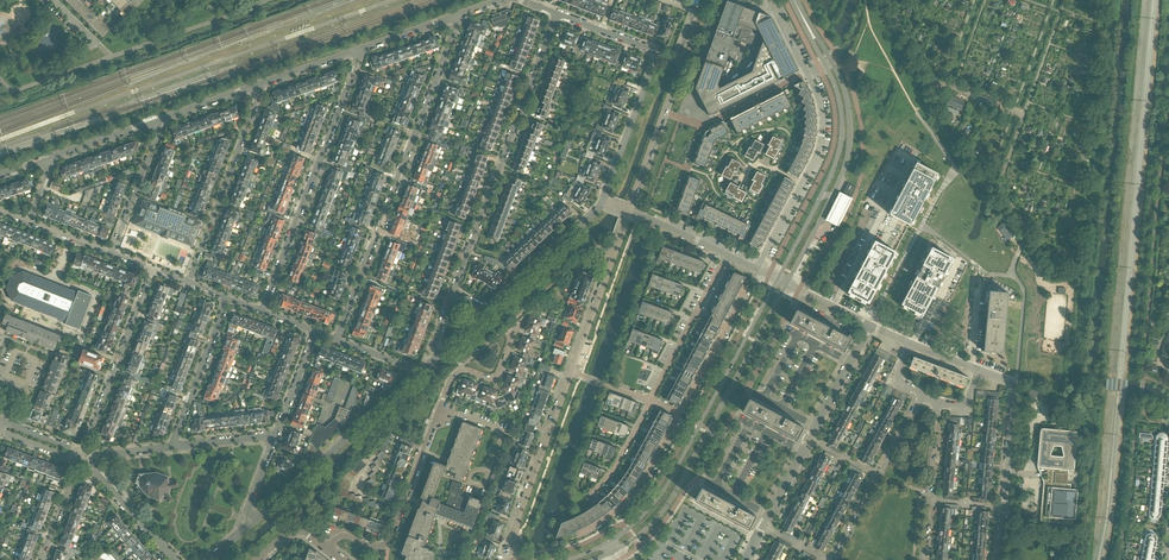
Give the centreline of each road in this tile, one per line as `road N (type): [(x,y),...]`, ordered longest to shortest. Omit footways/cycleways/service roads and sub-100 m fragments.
road 1 (track): [(0,139),(394,0)]
road 2 (residential): [(338,339),(456,16)]
road 3 (residential): [(515,329),(498,375),(463,370),(451,379),(387,543),(340,536),(327,549)]
road 4 (secondary): [(614,551),(665,510),(787,284)]
road 5 (secondary): [(778,279),(667,487),(608,544)]
road 6 (residential): [(557,13),(454,292)]
road 7 (residential): [(357,51),(262,310)]
road 8 (unclassified): [(745,559),(870,325)]
road 9 (secondary): [(787,284),(847,157),(849,110),(829,65)]
road 10 (secondary): [(829,65),(841,112),(838,158),(778,279)]
road 11 (residential): [(255,520),(421,372)]
road 12 (residential): [(756,269),(821,143),(822,112),(807,73)]
road 13 (residential): [(188,282),(256,87)]
road 14 (residential): [(81,457),(153,269)]
road 15 (residential): [(518,559),(515,524),(570,371)]
road 16 (residential): [(836,559),(923,395)]
road 17 (residential): [(570,371),(628,209)]
road 18 (residential): [(727,255),(650,401)]
road 19 (residential): [(577,534),(633,494),(682,413)]
road 20 (residential): [(1004,507),(1014,385),(979,370)]
road 21 (residential): [(487,311),(603,201)]
road 22 (residential): [(172,445),(228,297)]
road 23 (residential): [(659,53),(603,201)]
road 24 (residential): [(664,112),(701,126),(807,73)]
road 25 (residential): [(155,122),(157,135),(112,253)]
road 26 (residential): [(175,559),(81,457)]
road 27 (residential): [(682,413),(747,291)]

